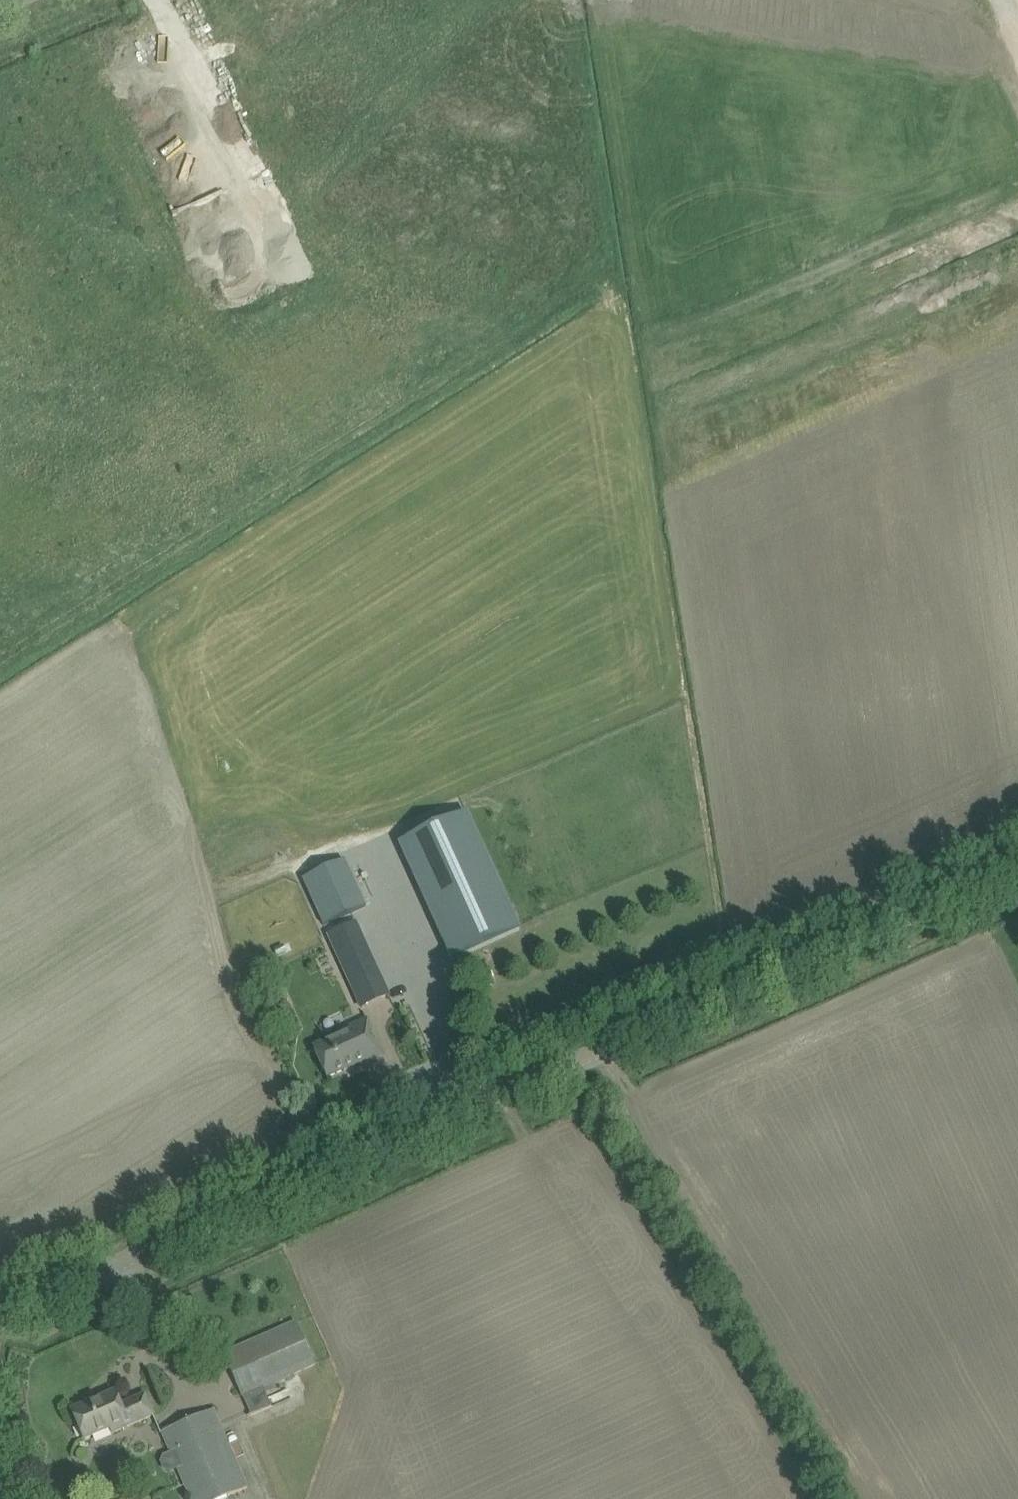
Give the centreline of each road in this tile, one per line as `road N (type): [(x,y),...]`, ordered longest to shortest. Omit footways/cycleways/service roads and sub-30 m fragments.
road 1 (unclassified): [(1017,852),(0,1318)]
road 2 (unclassified): [(658,374),(1017,214)]
road 3 (unclassified): [(286,248),(246,152),(156,0)]

